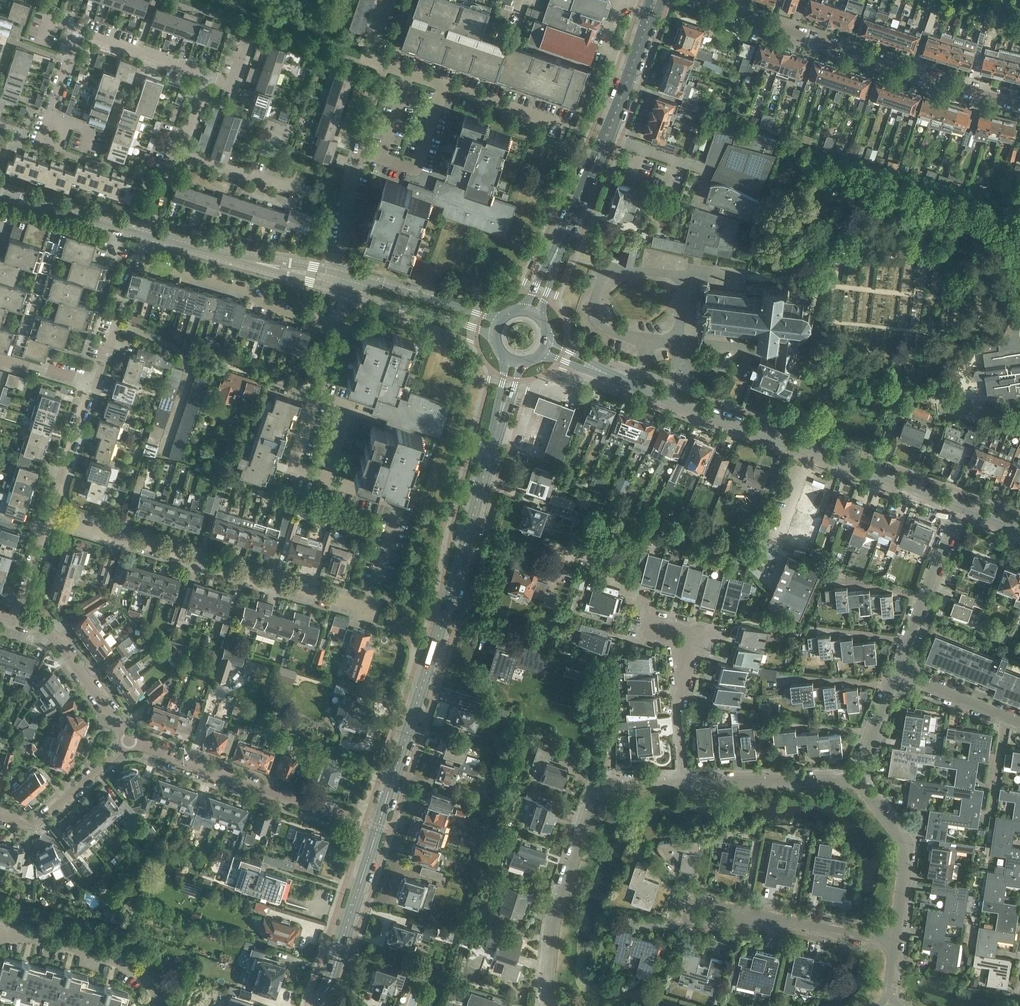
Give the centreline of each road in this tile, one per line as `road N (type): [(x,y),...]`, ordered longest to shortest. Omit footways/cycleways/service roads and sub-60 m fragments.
road 1 (primary): [(376,827),(495,435)]
road 2 (tertiary): [(958,507),(588,366)]
road 3 (residential): [(373,594),(368,611),(51,517)]
road 4 (residential): [(697,0),(1019,99)]
road 5 (unclassified): [(549,1005),(551,939),(590,804),(615,782),(684,780)]
road 6 (primary): [(552,264),(647,22)]
road 7 (residential): [(376,827),(132,742)]
road 8 (residential): [(144,233),(135,258),(343,328)]
road 9 (residential): [(335,281),(144,233)]
road 10 (residential): [(569,127),(384,65)]
road 11 (primary): [(322,1005),(376,827)]
road 12 (residential): [(895,941),(905,845),(858,777)]
road 13 (residential): [(896,673),(958,507)]
road 14 (unclassified): [(684,780),(858,777)]
road 15 (residential): [(132,742),(56,638),(17,619)]
road 16 (residential): [(132,742),(31,827),(0,818)]
road 17 (residential): [(376,583),(400,504),(327,479)]
road 18 (residential): [(144,233),(0,190)]
road 19 (residential): [(757,912),(697,900),(684,912),(696,927),(744,921)]
road 20 (residential): [(504,318),(361,288)]
road 21 (residential): [(361,288),(496,339)]
road 22 (residential): [(895,941),(757,912)]
road 23 (residential): [(208,75),(76,28)]
road 24 (residential): [(51,517),(91,383)]
road 25 (residential): [(91,129),(48,115),(76,28)]
road 26 (residential): [(174,149),(302,190)]
road 27 (residential): [(335,281),(358,150)]
road 28 (residential): [(1019,722),(896,673)]
road 29 (unclassified): [(684,780),(682,655)]

